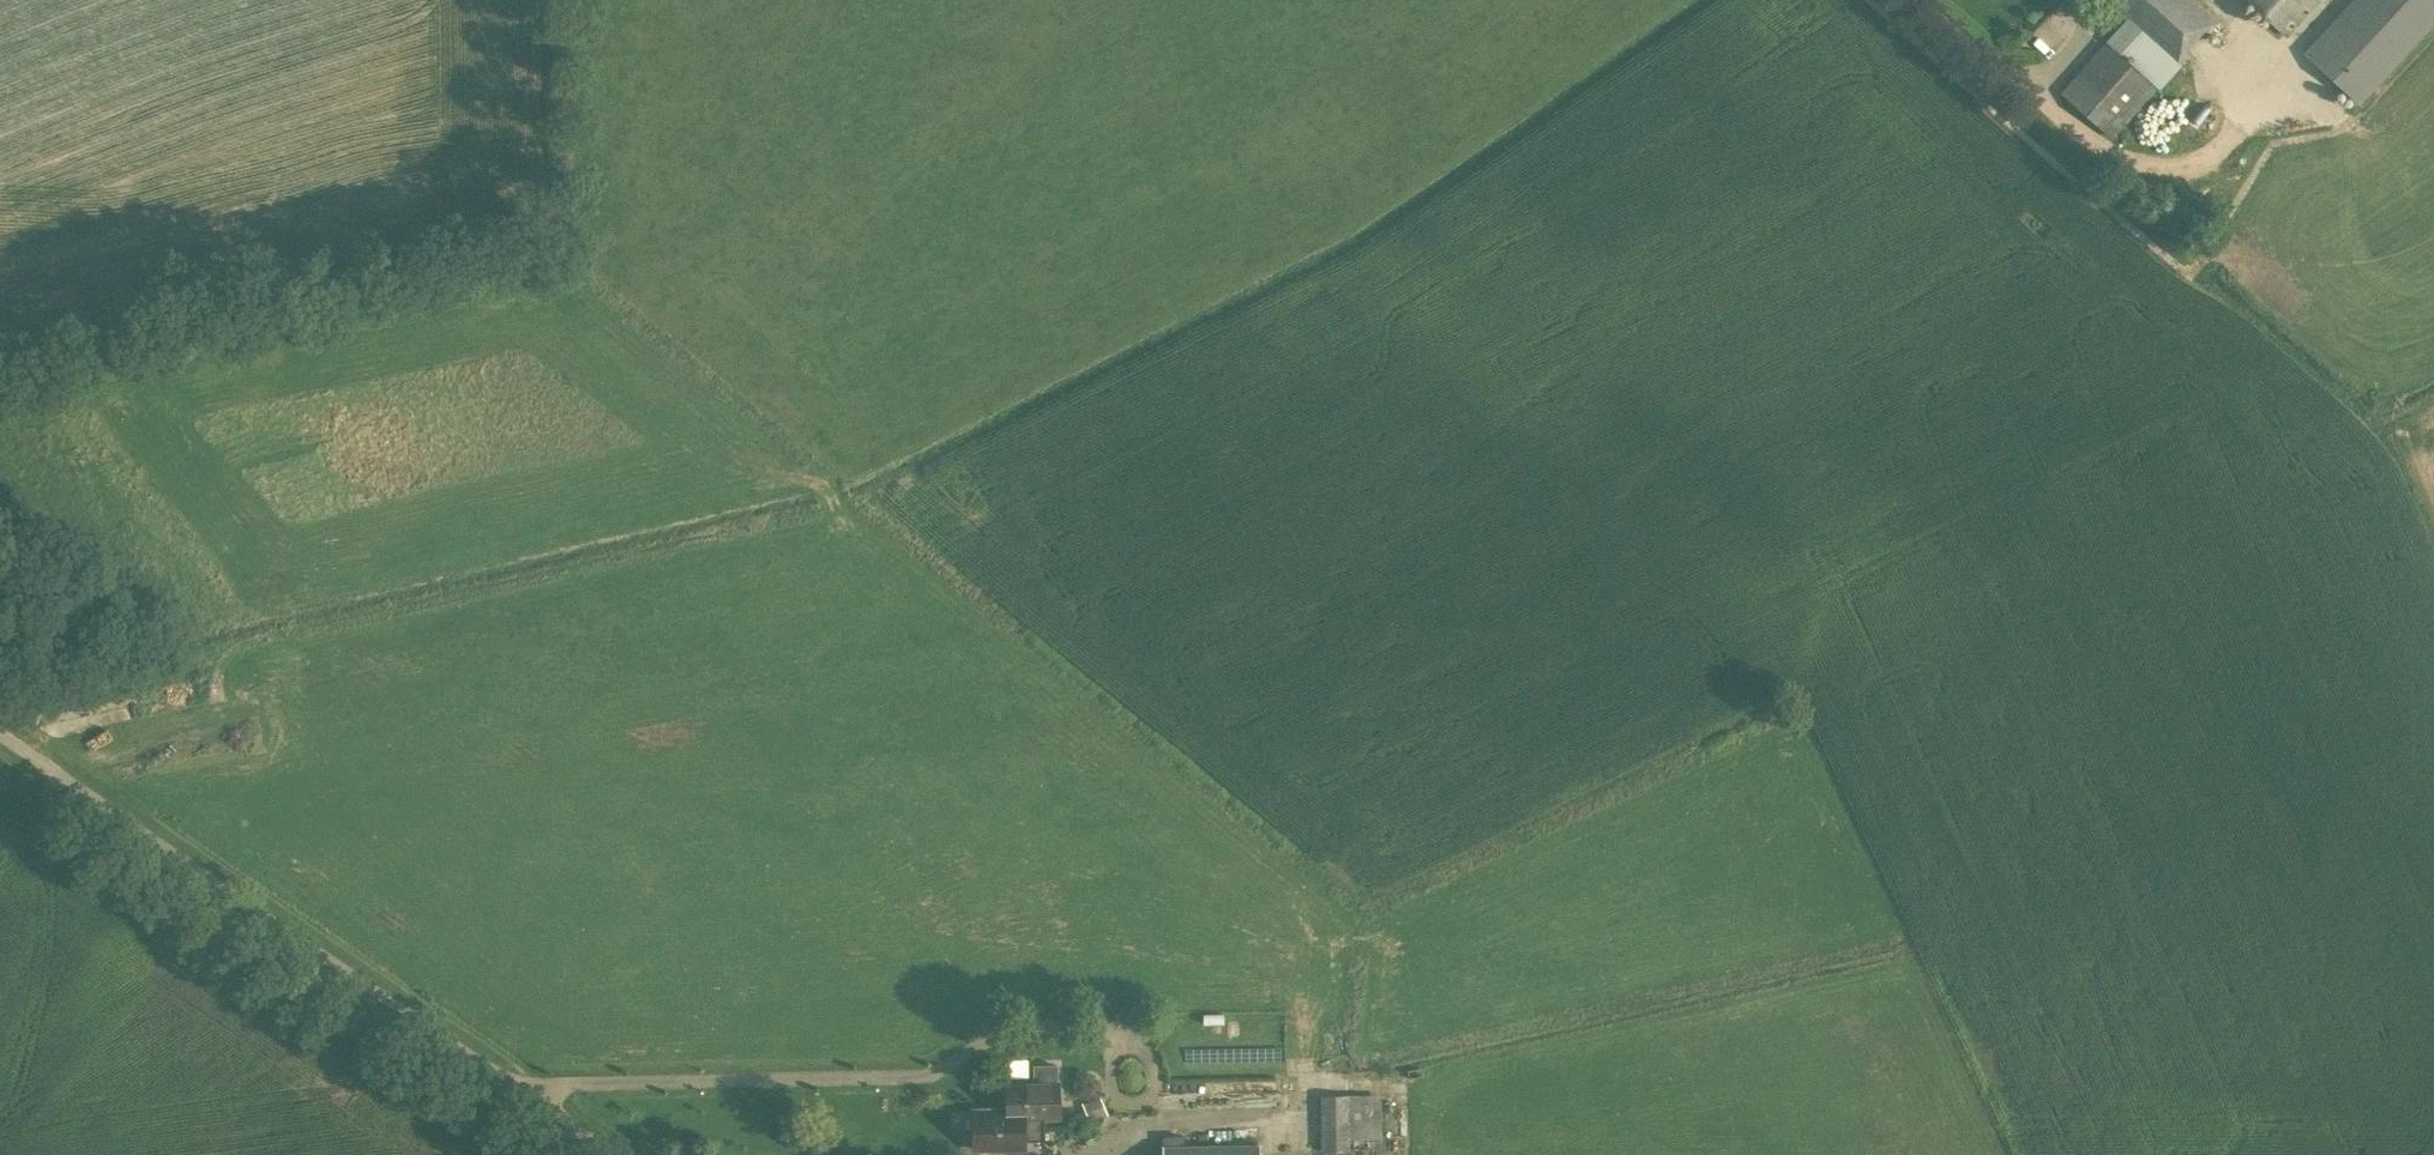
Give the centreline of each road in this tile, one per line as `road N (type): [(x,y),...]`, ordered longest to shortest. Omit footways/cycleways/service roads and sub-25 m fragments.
road 1 (unclassified): [(613,1154),(0,737)]

